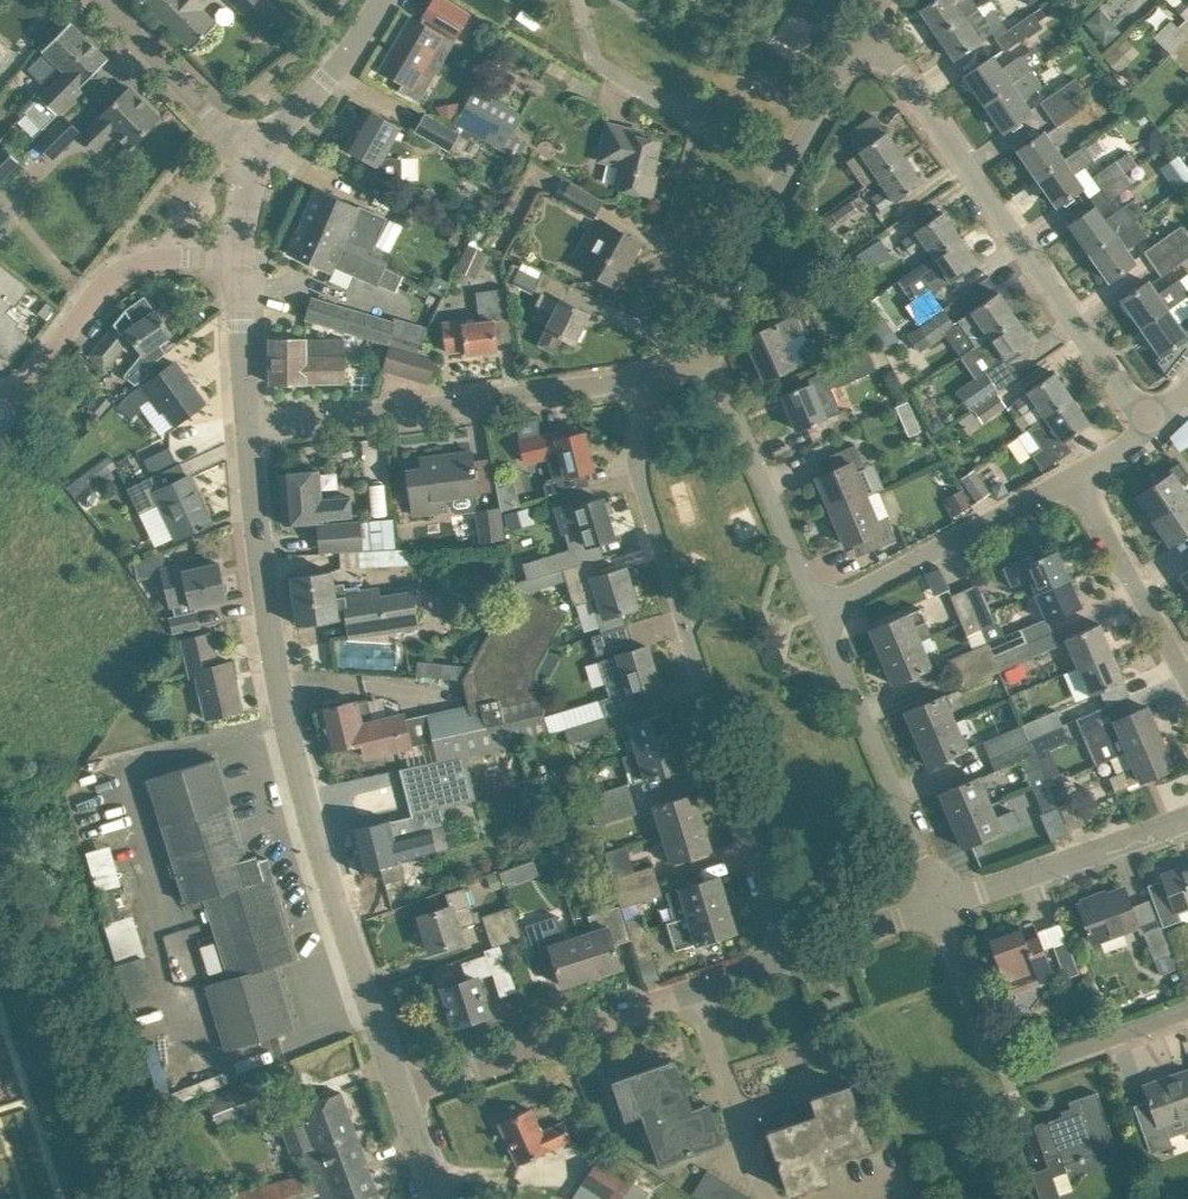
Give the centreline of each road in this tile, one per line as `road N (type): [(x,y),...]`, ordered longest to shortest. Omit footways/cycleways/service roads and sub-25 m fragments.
road 1 (tertiary): [(405,1093),(272,661),(248,424)]
road 2 (residential): [(785,956),(636,461),(676,375)]
road 3 (residential): [(1149,429),(885,56),(855,40)]
road 4 (residential): [(248,424),(676,375)]
road 5 (residential): [(405,1093),(785,956)]
road 6 (residential): [(935,905),(991,1051),(1009,1063),(1034,1065),(1187,1008)]
road 7 (residential): [(697,335),(855,40)]
road 8 (residential): [(935,905),(816,609)]
road 9 (unclassified): [(5,420),(100,284),(158,256),(240,255)]
road 10 (residential): [(816,609),(697,335)]
road 11 (residential): [(816,609),(1076,476)]
road 12 (residential): [(935,905),(1187,818)]
road 13 (residential): [(1187,682),(1076,476)]
road 14 (unclassified): [(258,158),(94,0)]
road 15 (tertiary): [(258,158),(381,0)]
road 16 (tertiary): [(248,424),(240,255)]
road 17 (residential): [(785,956),(935,905)]

